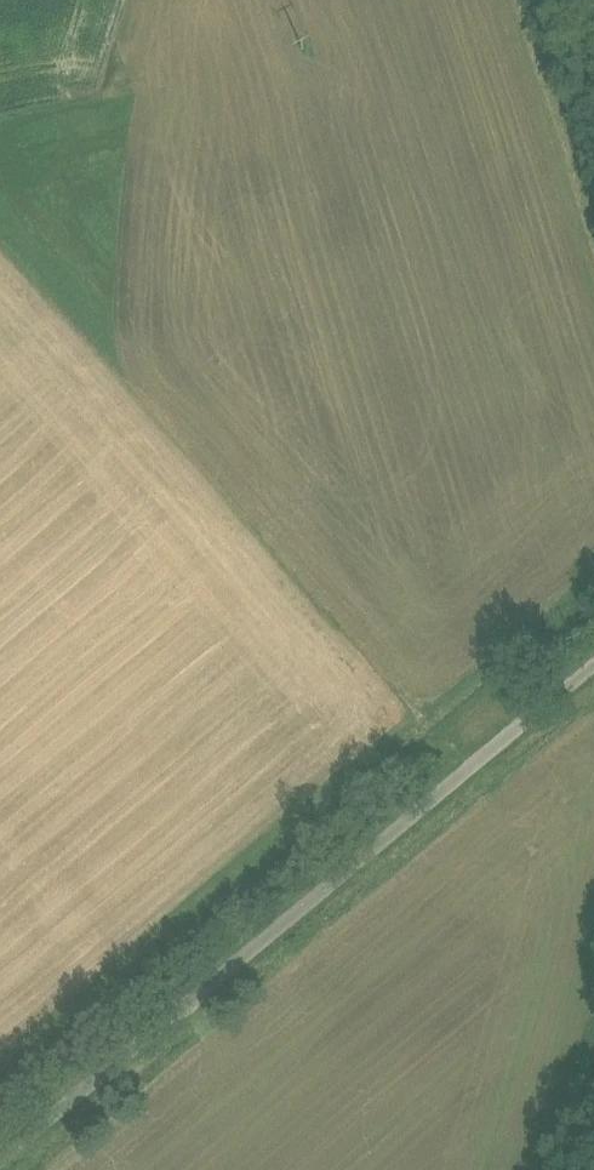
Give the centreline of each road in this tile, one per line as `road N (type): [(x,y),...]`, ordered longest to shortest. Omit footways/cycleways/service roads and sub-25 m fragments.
road 1 (residential): [(345,874),(0,1163)]
road 2 (track): [(593,665),(345,874)]

